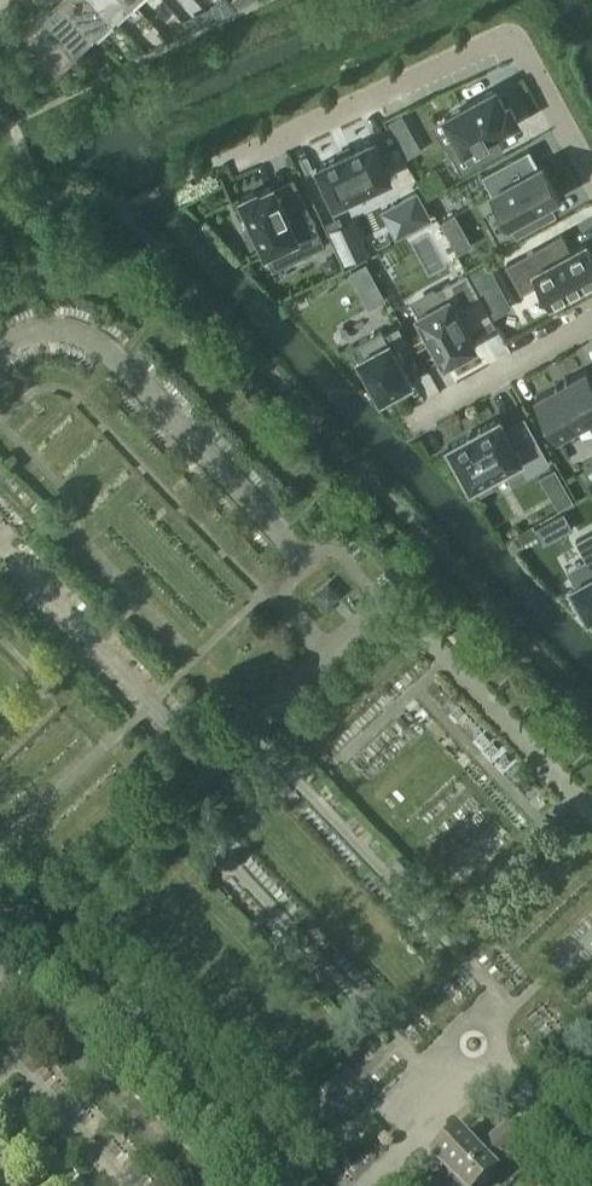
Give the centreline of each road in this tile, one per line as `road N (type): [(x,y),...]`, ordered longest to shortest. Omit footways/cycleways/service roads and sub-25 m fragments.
road 1 (residential): [(249,145),(508,43),(591,190)]
road 2 (residential): [(591,324),(424,416)]

